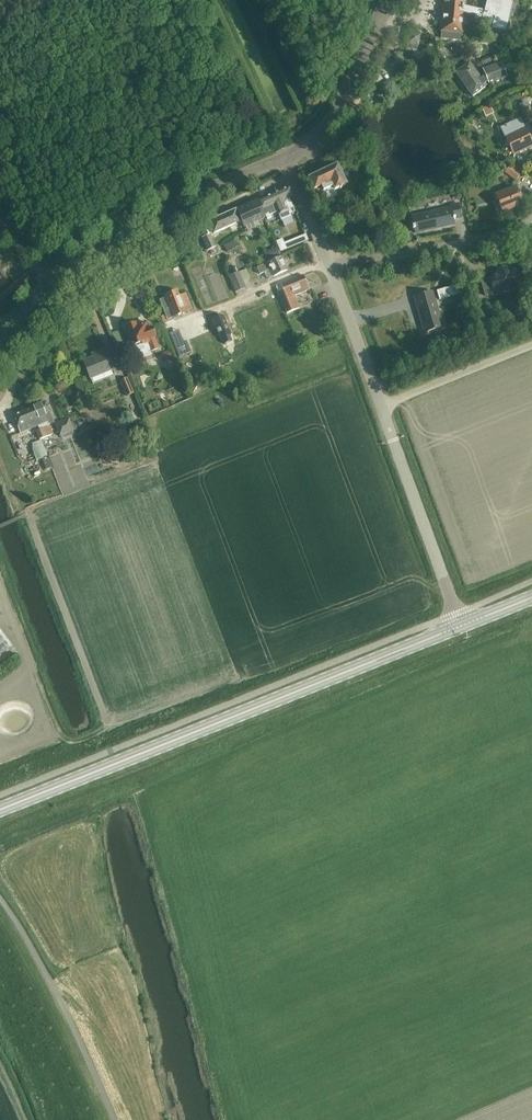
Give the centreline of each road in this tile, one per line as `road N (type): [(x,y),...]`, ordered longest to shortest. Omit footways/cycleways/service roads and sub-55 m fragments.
road 1 (secondary): [(0,809),(462,626)]
road 2 (residential): [(0,327),(131,222),(285,156)]
road 3 (unclassified): [(113,1119),(51,985),(0,899)]
road 4 (residential): [(329,265),(509,231),(531,217)]
road 5 (unclassified): [(462,626),(392,440)]
road 6 (residential): [(285,156),(342,102),(389,0)]
road 7 (residential): [(392,440),(329,265)]

